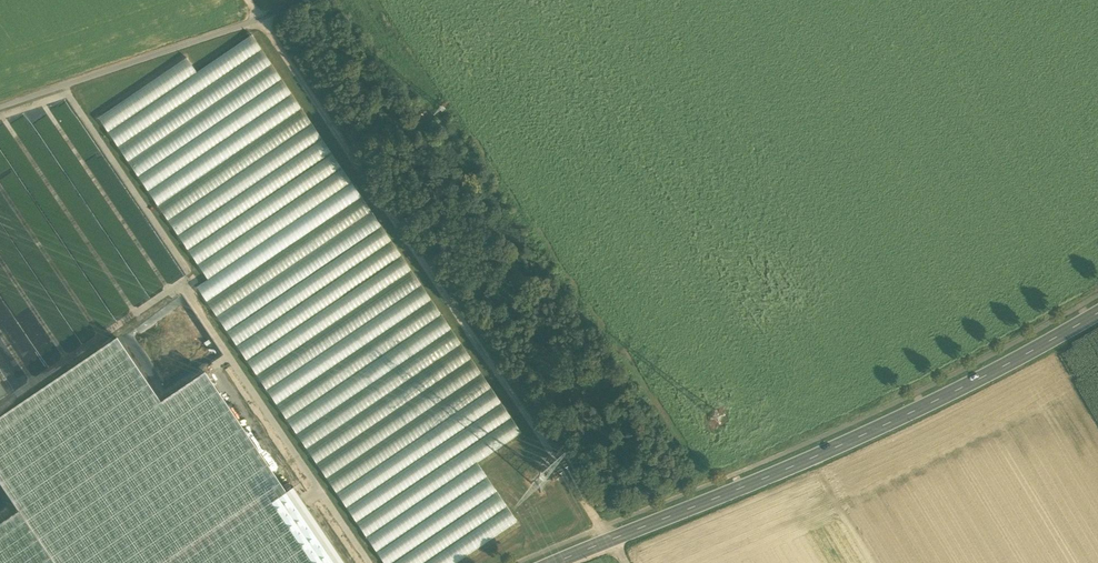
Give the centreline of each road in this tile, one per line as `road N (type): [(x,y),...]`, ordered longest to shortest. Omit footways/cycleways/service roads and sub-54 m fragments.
road 1 (track): [(625,562),(262,18)]
road 2 (tertiary): [(555,562),(856,437),(1097,312)]
road 3 (track): [(262,18),(0,106)]

